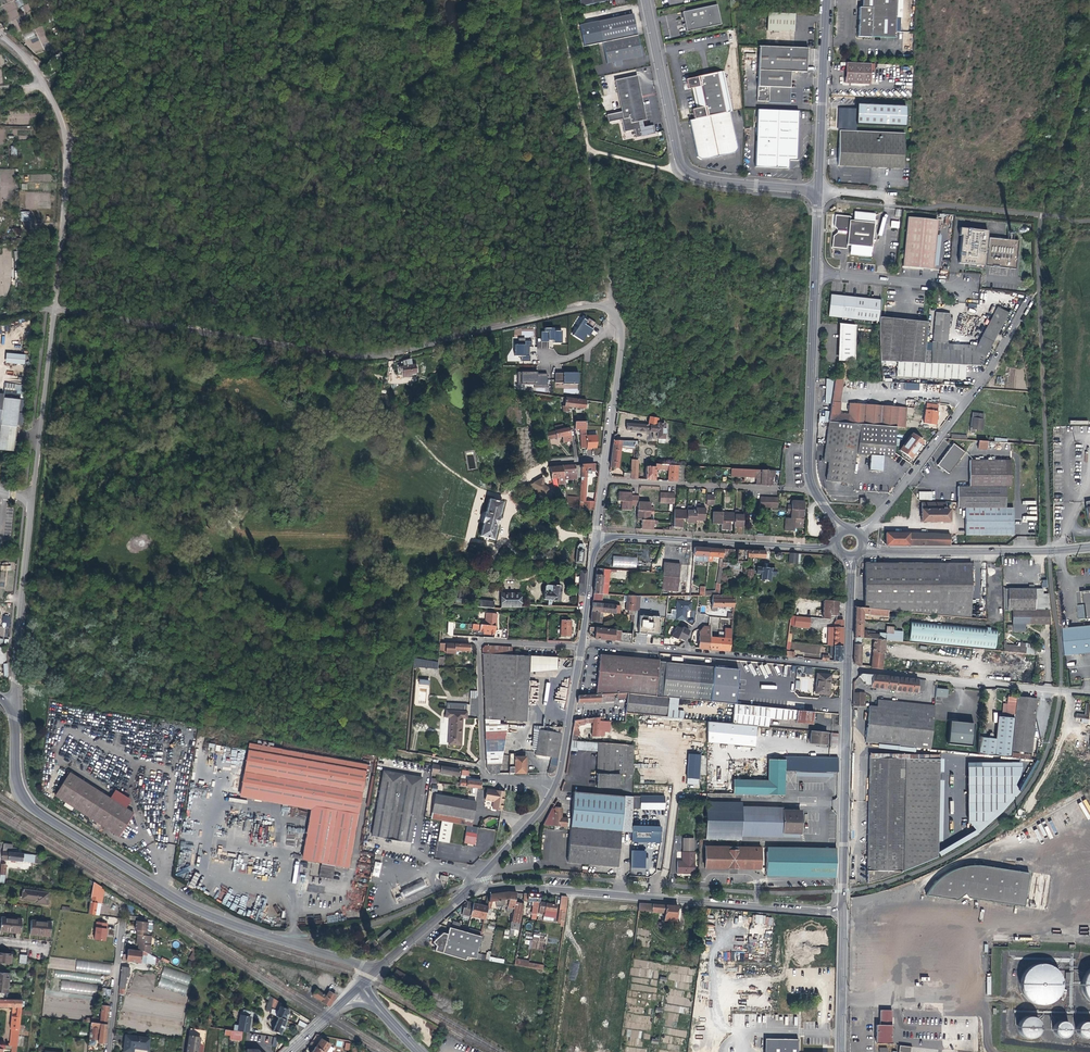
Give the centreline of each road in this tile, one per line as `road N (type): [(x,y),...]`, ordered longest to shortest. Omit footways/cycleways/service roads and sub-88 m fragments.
road 1 (unclassified): [(14,711),(16,779),(35,810),(191,908),(377,970)]
road 2 (residential): [(465,894),(512,886),(843,914)]
road 3 (unclassified): [(648,0),(684,172),(818,191)]
road 4 (track): [(0,34),(45,87),(66,144),(53,308)]
road 5 (residential): [(1032,299),(989,372),(859,533)]
road 6 (track): [(1031,0),(1034,73),(941,94),(928,87),(931,0)]
road 7 (residential): [(846,667),(583,642)]
road 8 (residential): [(846,667),(843,914)]
road 9 (residential): [(1089,693),(846,667)]
road 10 (residential): [(836,546),(597,535)]
road 11 (unclassified): [(814,492),(815,272)]
road 12 (residential): [(814,492),(603,478)]
road 13 (residential): [(879,549),(1089,546)]
road 14 (unclassified): [(30,515),(53,308)]
road 15 (unclassified): [(30,515),(14,711)]
road 16 (unclassified): [(818,191),(825,0)]
road 17 (track): [(550,1051),(572,891)]
road 18 (track): [(614,304),(589,145)]
road 19 (residential): [(966,287),(815,272)]
road 20 (track): [(589,145),(557,0)]
road 21 (residential): [(582,646),(553,791)]
road 22 (residential): [(843,914),(840,1051)]
road 23 (residential): [(108,1051),(122,916)]
road 24 (residential): [(553,791),(465,894)]
road 25 (residential): [(477,641),(480,769)]

